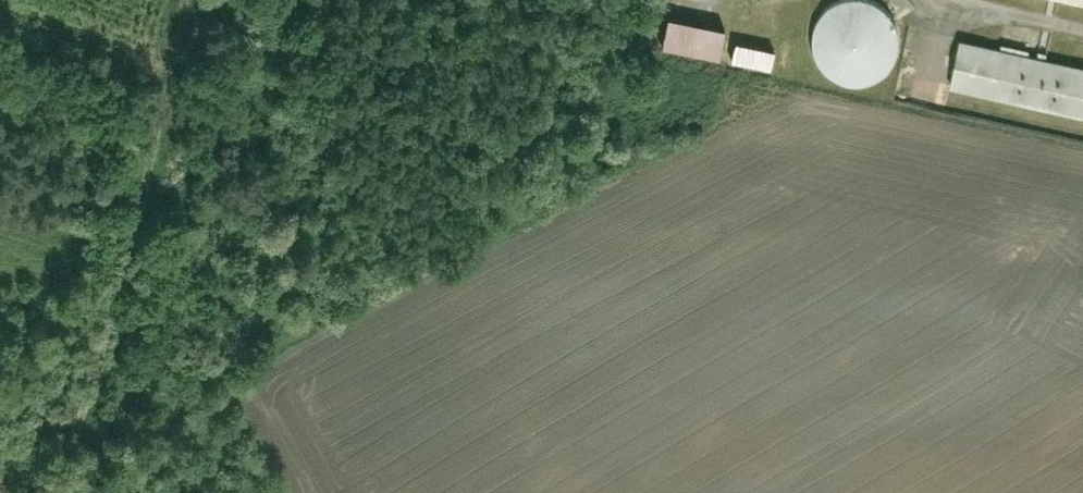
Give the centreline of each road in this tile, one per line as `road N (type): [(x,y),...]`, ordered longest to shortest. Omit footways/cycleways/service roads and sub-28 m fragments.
road 1 (track): [(208,0),(53,492)]

